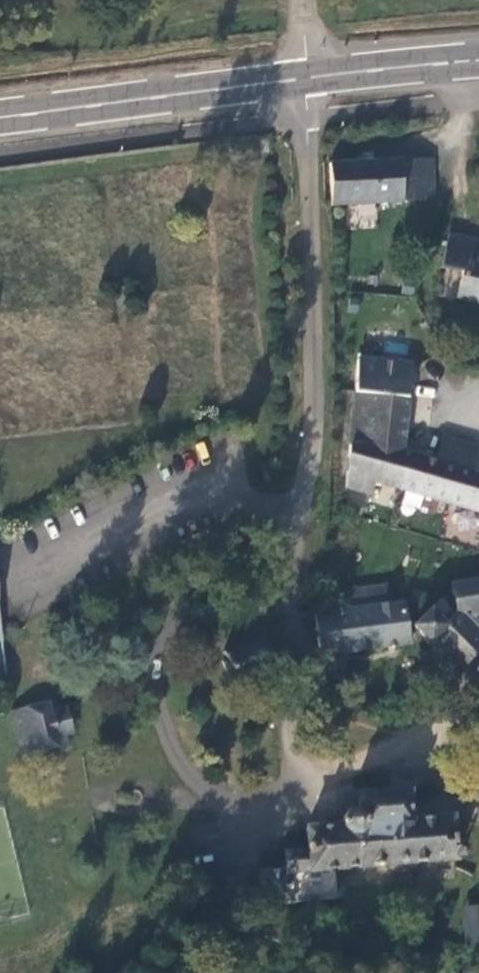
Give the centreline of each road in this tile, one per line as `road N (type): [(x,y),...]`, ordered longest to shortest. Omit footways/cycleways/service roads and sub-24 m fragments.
road 1 (secondary): [(0,116),(478,60)]

